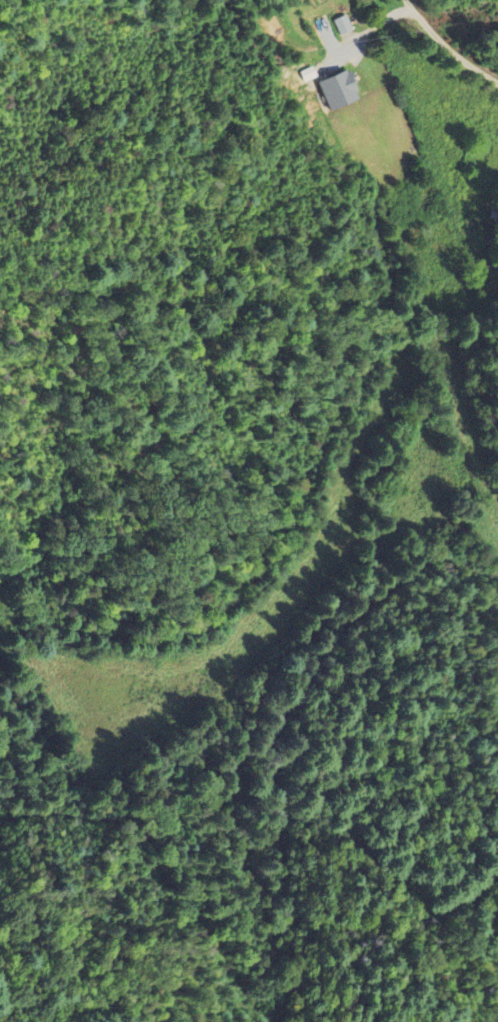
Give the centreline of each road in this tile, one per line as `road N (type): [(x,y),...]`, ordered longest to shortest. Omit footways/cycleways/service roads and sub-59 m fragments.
road 1 (residential): [(423,0),(485,90),(497,94)]

